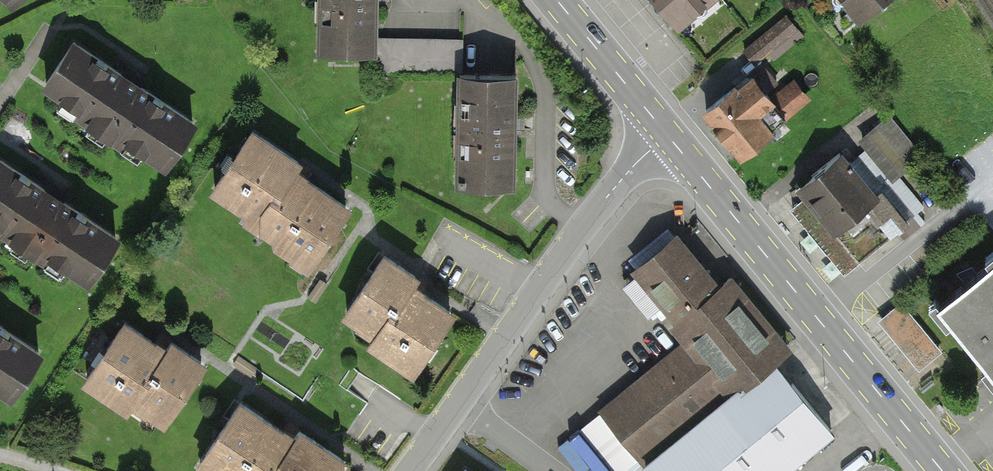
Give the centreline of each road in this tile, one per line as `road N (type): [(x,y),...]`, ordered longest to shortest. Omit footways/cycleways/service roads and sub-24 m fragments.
road 1 (secondary): [(942,470),(667,137)]
road 2 (unclassified): [(415,470),(580,228),(667,137)]
road 3 (secondary): [(667,137),(557,0)]

